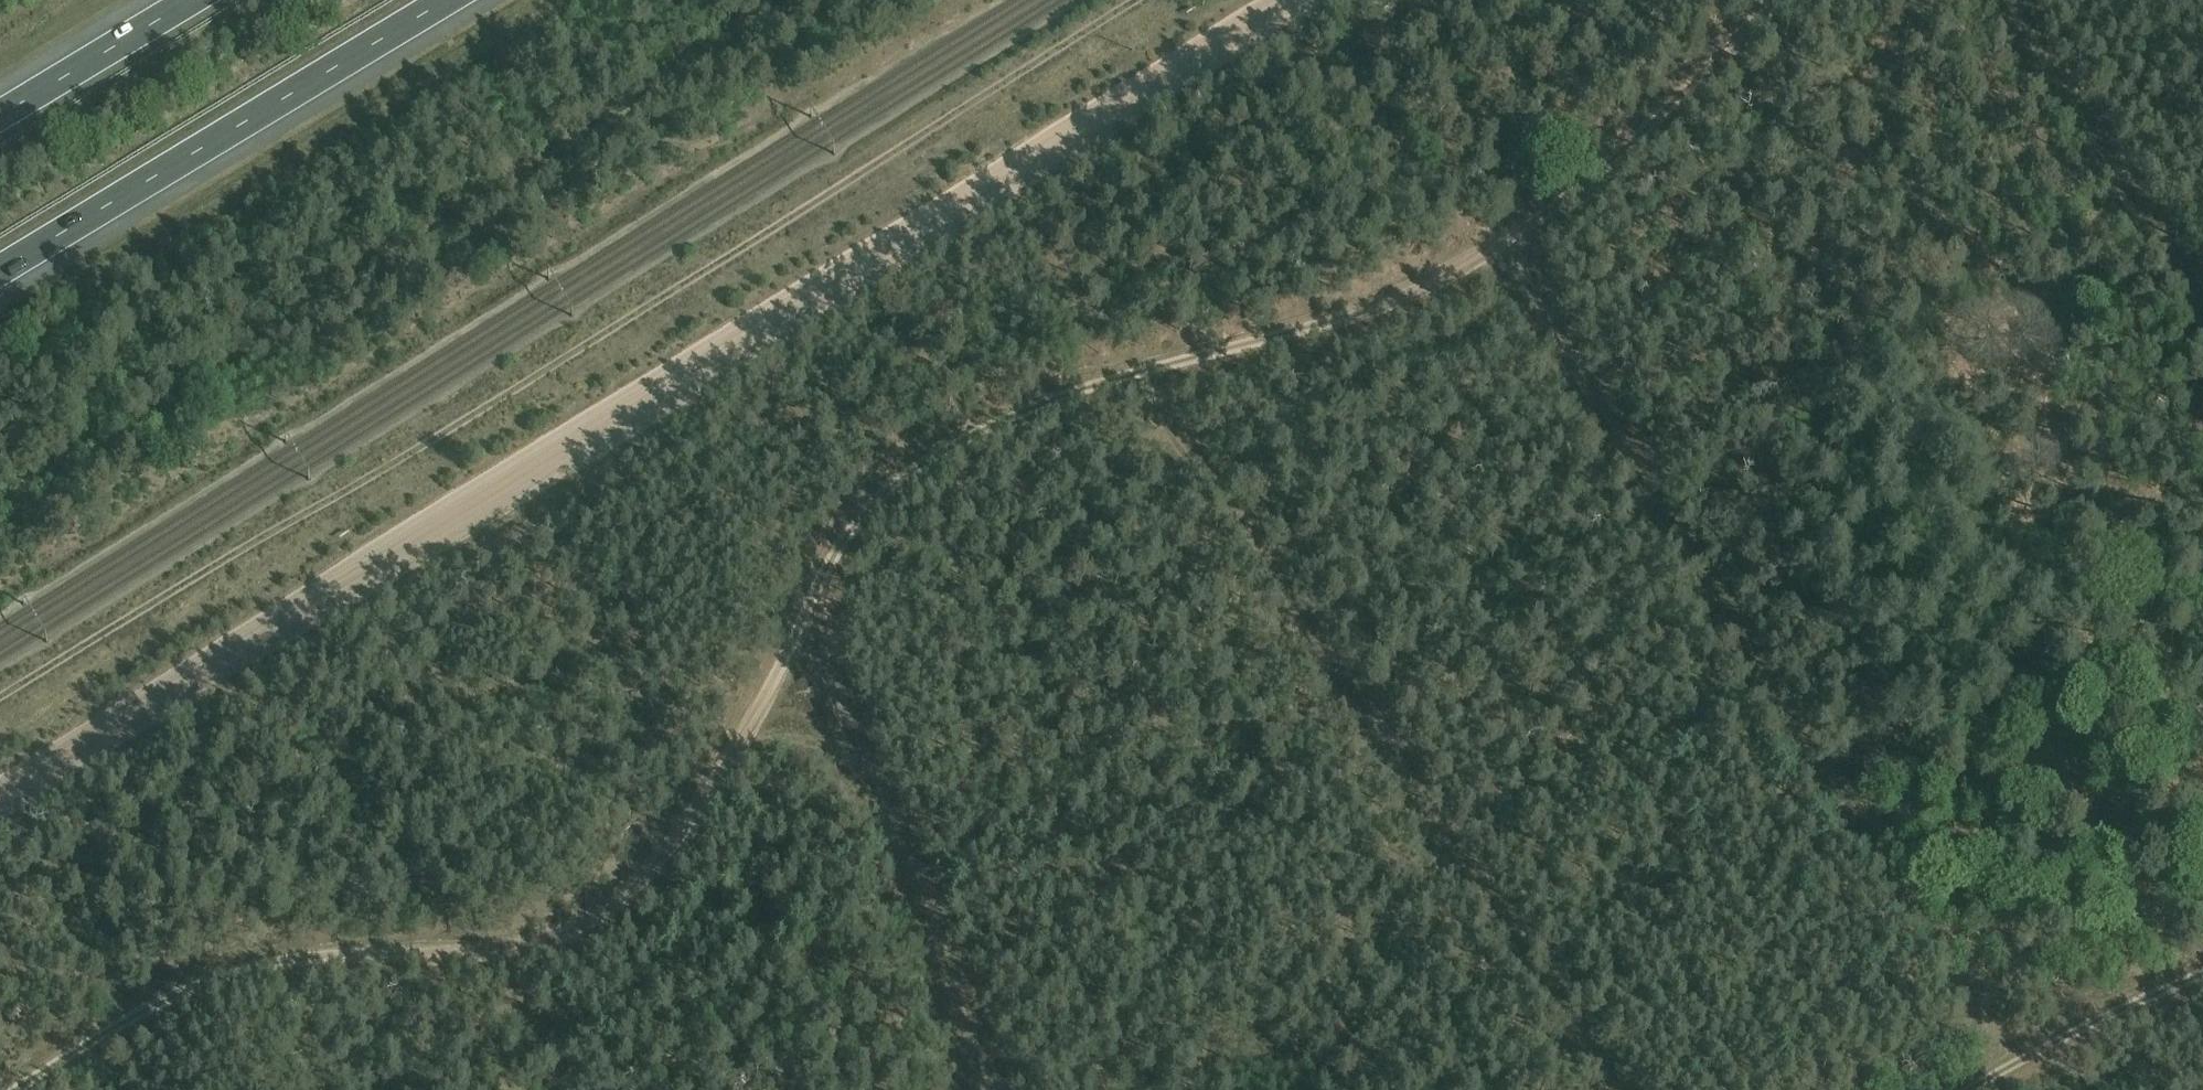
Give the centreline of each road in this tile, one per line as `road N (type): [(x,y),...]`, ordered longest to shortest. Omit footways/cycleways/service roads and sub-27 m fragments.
road 1 (track): [(0,697),(443,433),(1138,0)]
road 2 (motorway): [(0,272),(451,0)]
road 3 (motorway): [(188,0),(0,114)]

